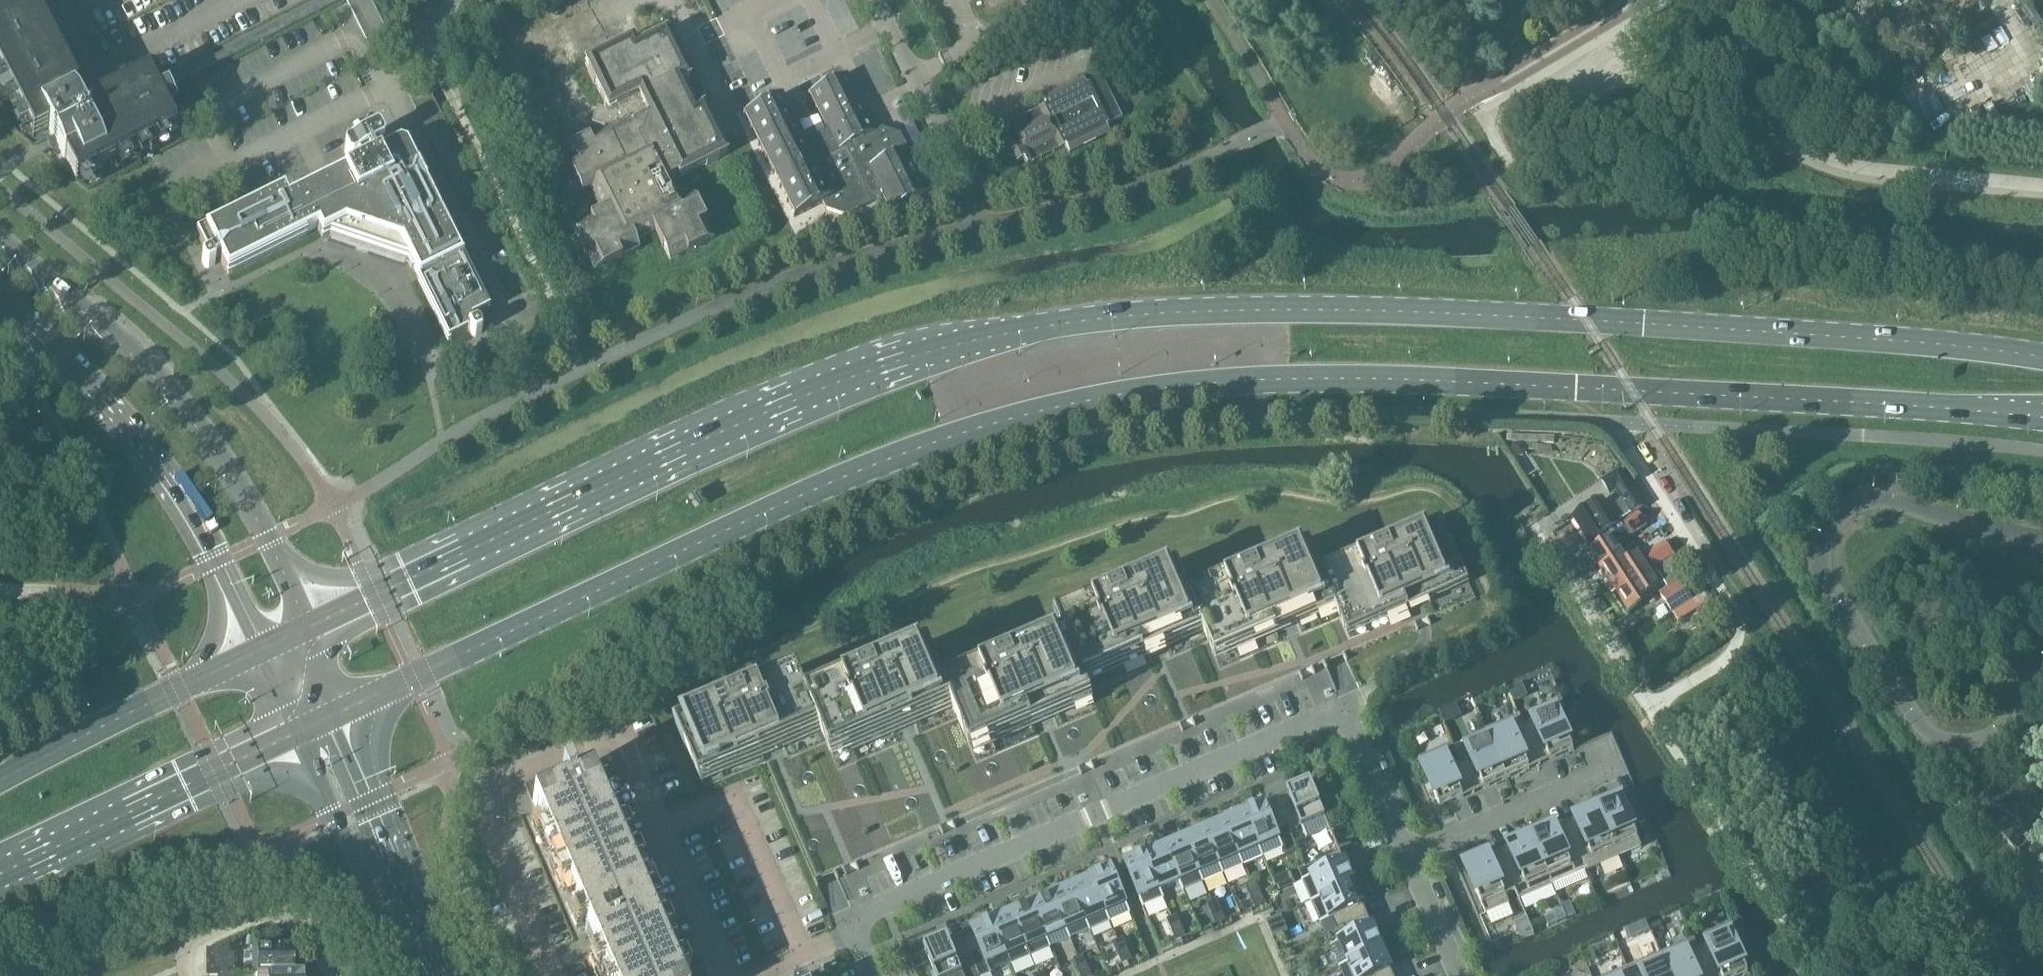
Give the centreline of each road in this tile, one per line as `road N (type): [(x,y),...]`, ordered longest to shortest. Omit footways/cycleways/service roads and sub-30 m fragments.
road 1 (secondary): [(2042,358),(1499,315),(1216,310),(1065,324),(959,344),(828,387),(308,629)]
road 2 (secondary): [(340,712),(876,464),(984,427),(1138,392),(1267,379),(1405,379),(1901,402),(2042,417)]
road 3 (residential): [(1408,855),(1345,711),(851,920)]
road 4 (tertiary): [(308,629),(266,538),(202,432),(81,305),(0,234)]
road 5 (tertiary): [(0,302),(84,377),(158,466),(258,654)]
road 6 (residential): [(1285,118),(1315,163),(1335,176),(1373,175),(1444,112),(1640,0)]
road 7 (secondary): [(0,873),(296,733)]
road 8 (secondary): [(258,654),(0,784)]
road 9 (tertiary): [(447,975),(340,712)]
road 10 (tertiary): [(296,733),(408,975)]
road 11 (residential): [(1408,855),(1613,767)]
road 12 (residential): [(943,137),(876,0)]
road 13 (residential): [(1285,118),(1210,0)]
road 14 (residential): [(1460,975),(1408,855)]
road 15 (residential): [(345,975),(318,925),(287,909),(253,911)]

